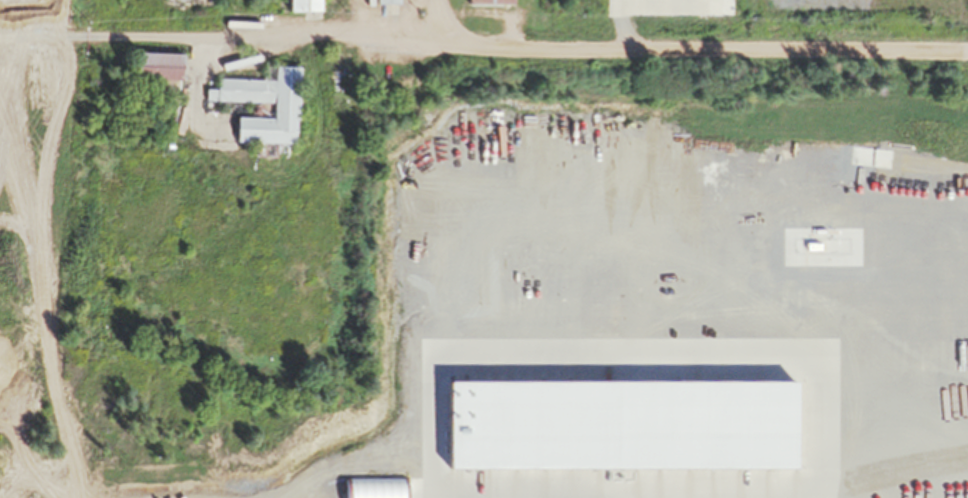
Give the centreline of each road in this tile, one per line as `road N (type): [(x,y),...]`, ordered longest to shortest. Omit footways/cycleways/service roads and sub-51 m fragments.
road 1 (residential): [(967,52),(352,44)]

